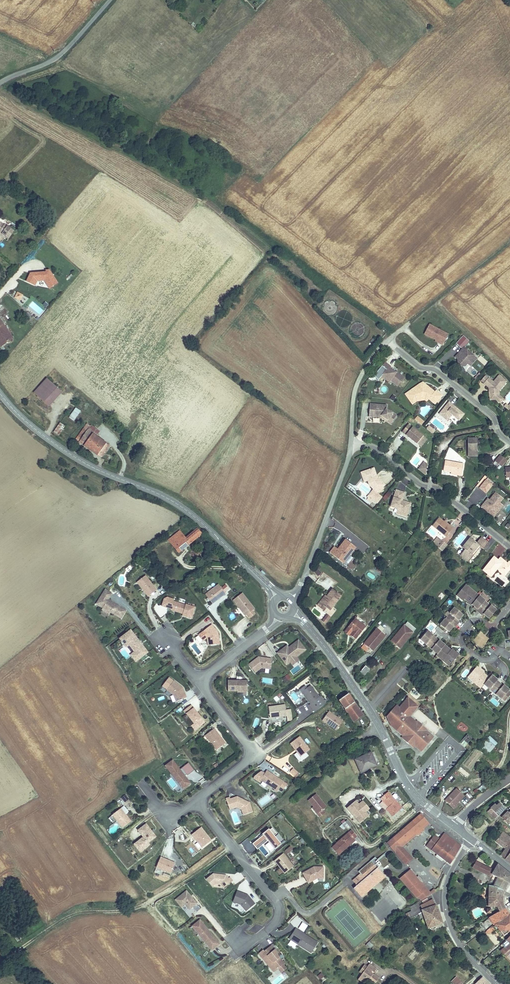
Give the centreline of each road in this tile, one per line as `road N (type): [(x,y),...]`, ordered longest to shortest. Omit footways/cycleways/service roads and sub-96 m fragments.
road 1 (track): [(0,966),(68,916),(123,913),(185,881),(341,749),(380,728)]
road 2 (tertiary): [(0,392),(68,453),(184,508),(278,597)]
road 3 (tertiary): [(292,612),(368,708),(412,791),(455,827)]
road 4 (residential): [(196,801),(278,906),(274,924),(256,940),(239,939)]
road 5 (residential): [(509,547),(441,491),(372,447),(352,445)]
road 6 (tertiary): [(496,983),(462,947),(445,908),(449,875),(472,840)]
road 7 (unclassified): [(291,598),(352,445)]
road 8 (residential): [(196,801),(250,758),(199,681)]
road 9 (residential): [(387,341),(489,413),(509,443)]
road 10 (unclassified): [(111,0),(56,58),(0,81)]
road 11 (track): [(509,242),(411,321)]

